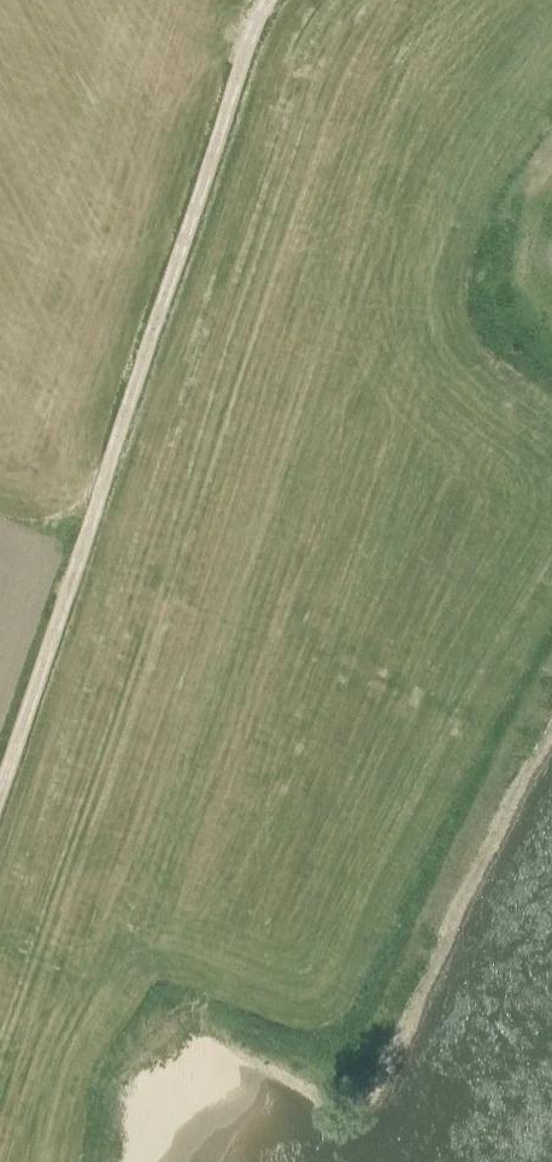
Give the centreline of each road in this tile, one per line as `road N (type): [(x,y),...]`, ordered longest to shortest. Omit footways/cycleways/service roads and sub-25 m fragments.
road 1 (track): [(0,794),(268,0)]

